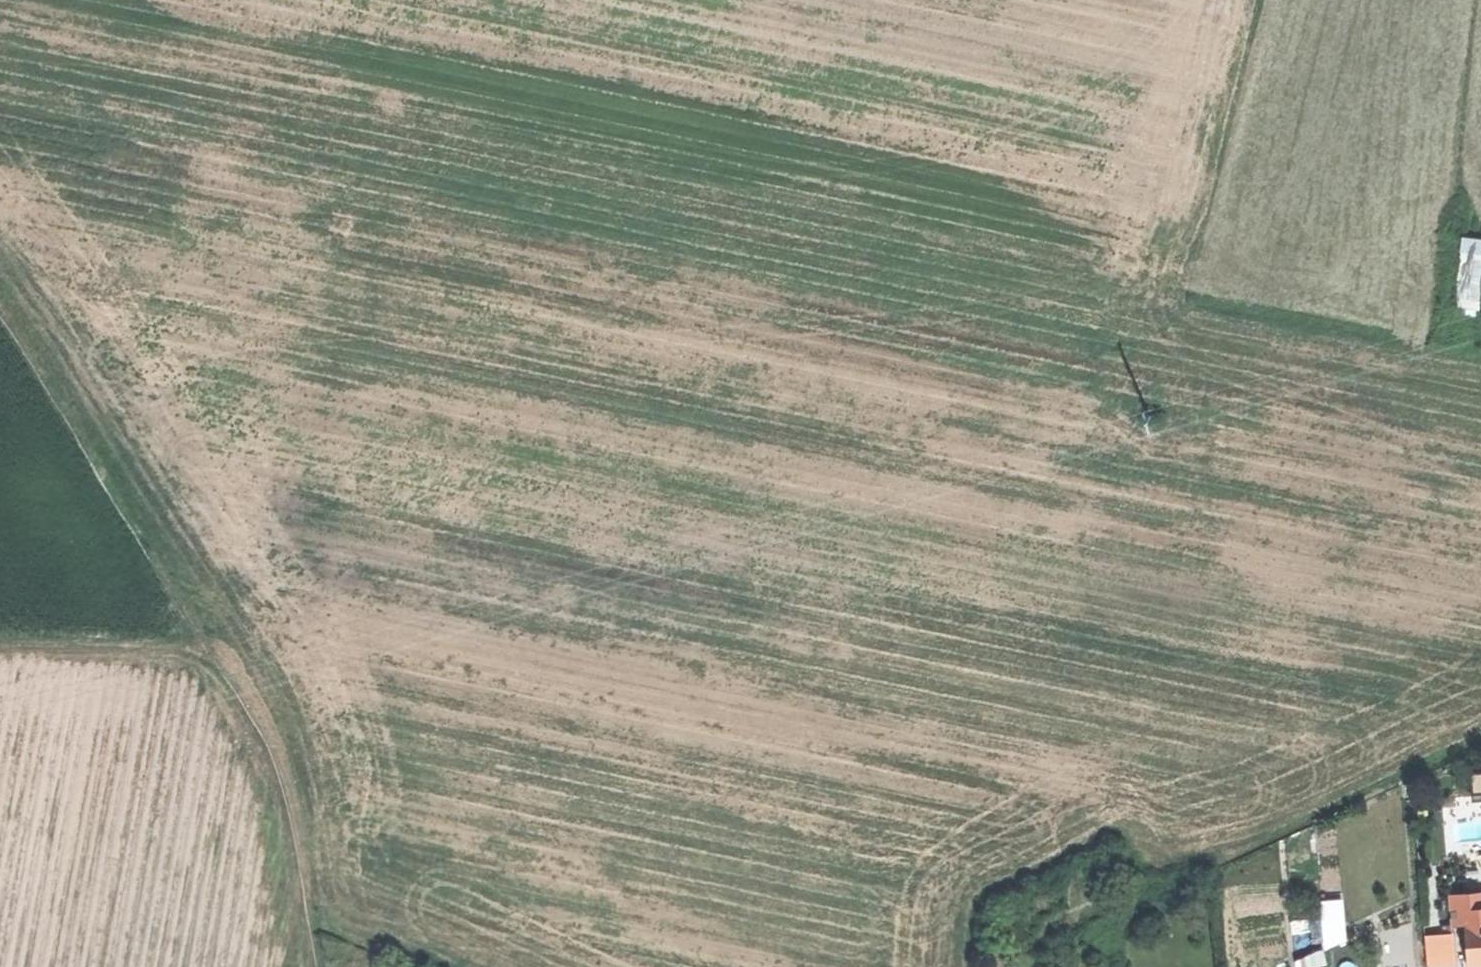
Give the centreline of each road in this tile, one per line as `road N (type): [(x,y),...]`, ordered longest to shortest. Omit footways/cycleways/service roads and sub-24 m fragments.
road 1 (track): [(0,321),(274,758),(300,838),(320,966)]

